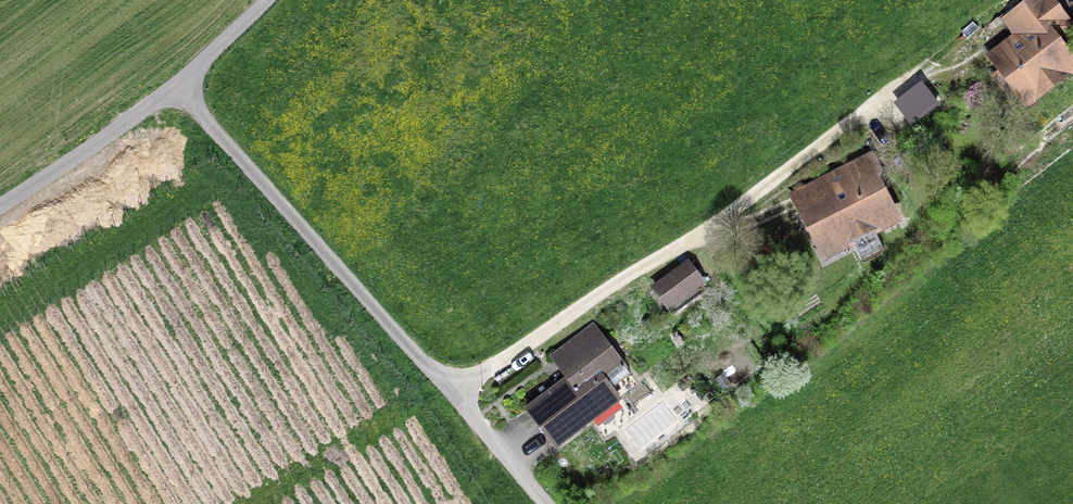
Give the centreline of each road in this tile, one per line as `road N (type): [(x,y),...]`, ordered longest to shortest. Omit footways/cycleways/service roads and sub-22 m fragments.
road 1 (track): [(454,394),(946,60)]
road 2 (residential): [(178,86),(547,503)]
road 3 (residential): [(0,206),(178,86)]
road 4 (residential): [(178,86),(266,0)]

